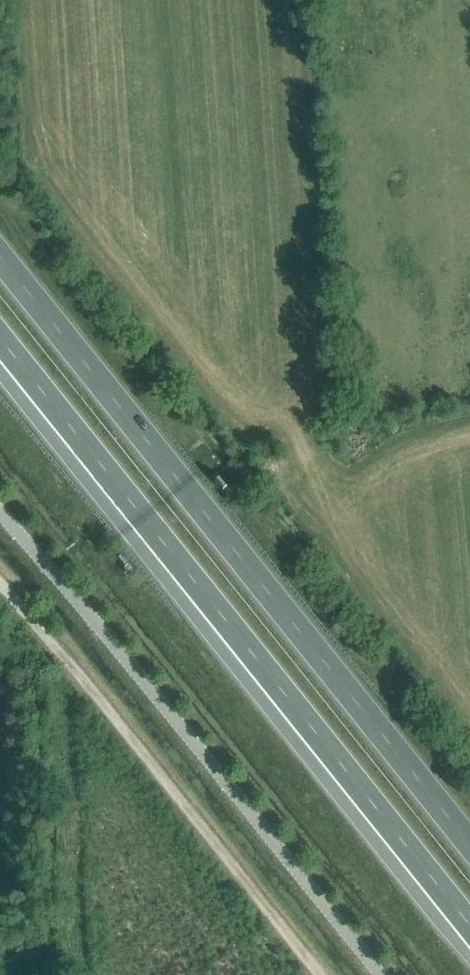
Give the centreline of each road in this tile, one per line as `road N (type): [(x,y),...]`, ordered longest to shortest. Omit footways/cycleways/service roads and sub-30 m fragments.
road 1 (trunk): [(469,846),(0,260)]
road 2 (trunk): [(0,341),(469,926)]
road 3 (track): [(0,590),(313,974)]

